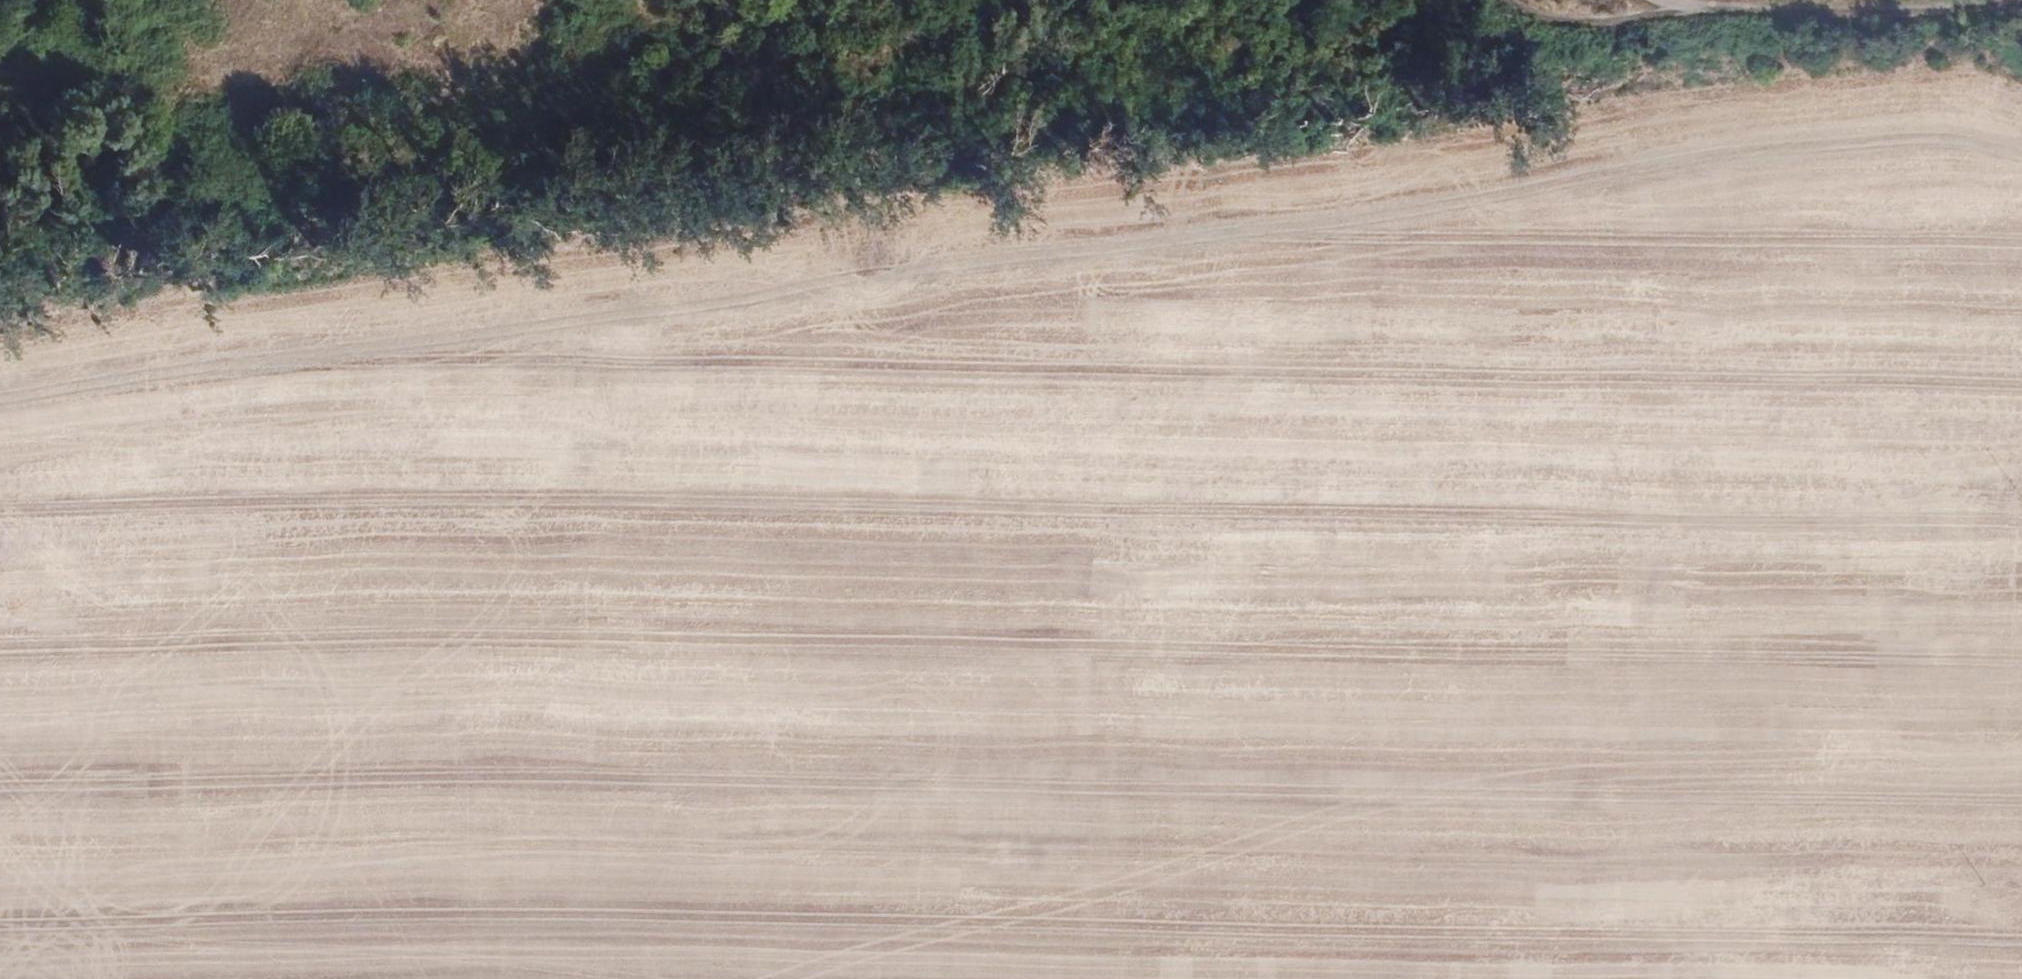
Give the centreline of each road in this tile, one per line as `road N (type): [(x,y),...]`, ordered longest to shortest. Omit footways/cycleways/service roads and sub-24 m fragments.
road 1 (track): [(2021,2),(1733,15)]
road 2 (track): [(1595,25),(1733,15)]

